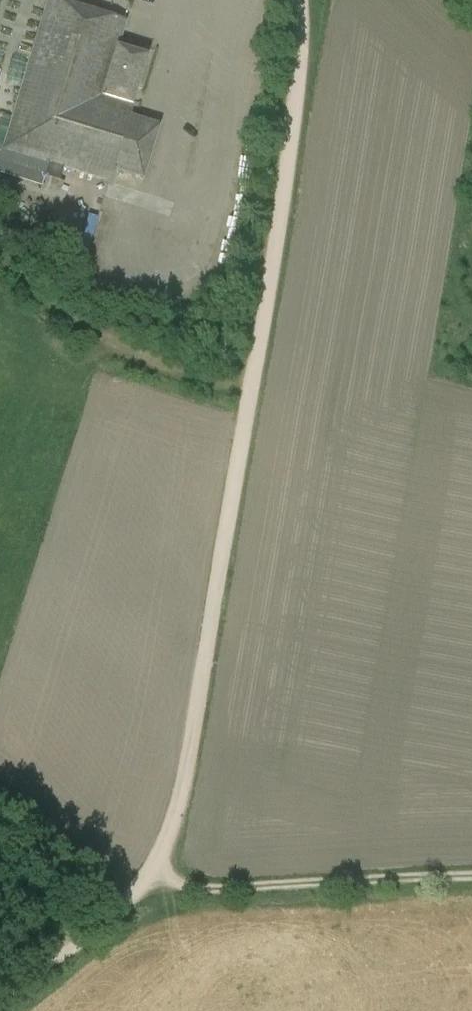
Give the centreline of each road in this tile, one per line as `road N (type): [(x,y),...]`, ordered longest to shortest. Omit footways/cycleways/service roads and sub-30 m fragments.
road 1 (track): [(0,996),(154,881),(196,784),(301,88),(301,0)]
road 2 (track): [(154,881),(471,884)]

